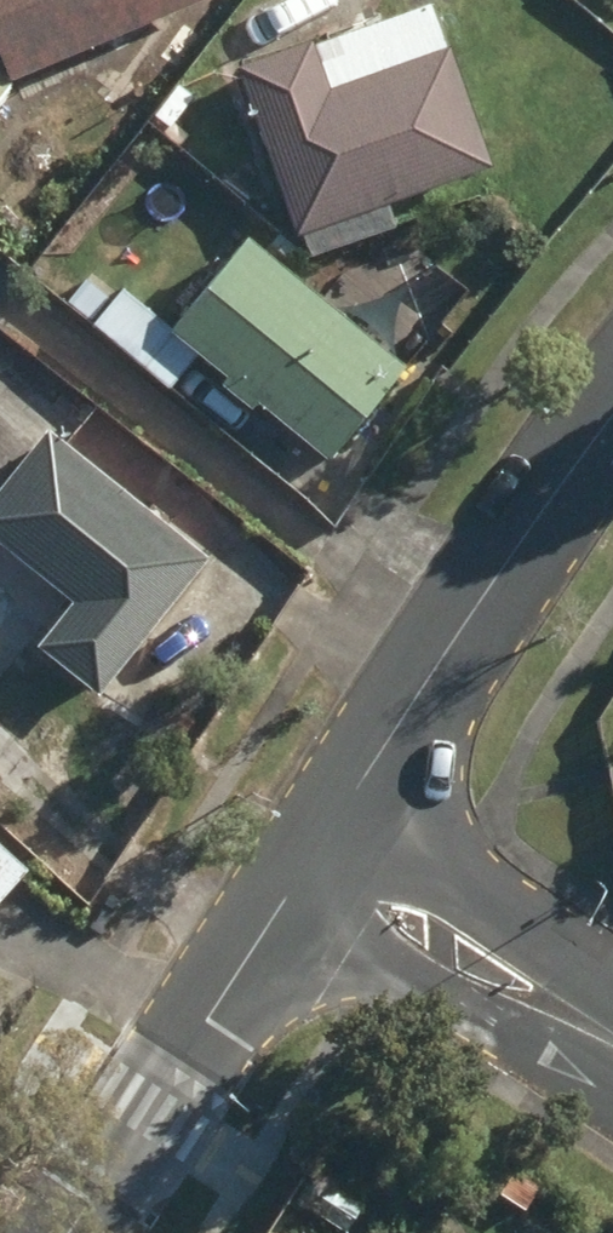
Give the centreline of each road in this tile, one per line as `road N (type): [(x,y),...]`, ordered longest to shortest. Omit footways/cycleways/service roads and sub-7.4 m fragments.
road 1 (tertiary): [(350,799),(612,422)]
road 2 (tertiary): [(64,1232),(274,919)]
road 3 (residential): [(611,1038),(506,1033),(274,919)]
road 4 (residential): [(350,799),(553,942),(611,1038)]
road 5 (tertiary): [(274,919),(350,799)]

